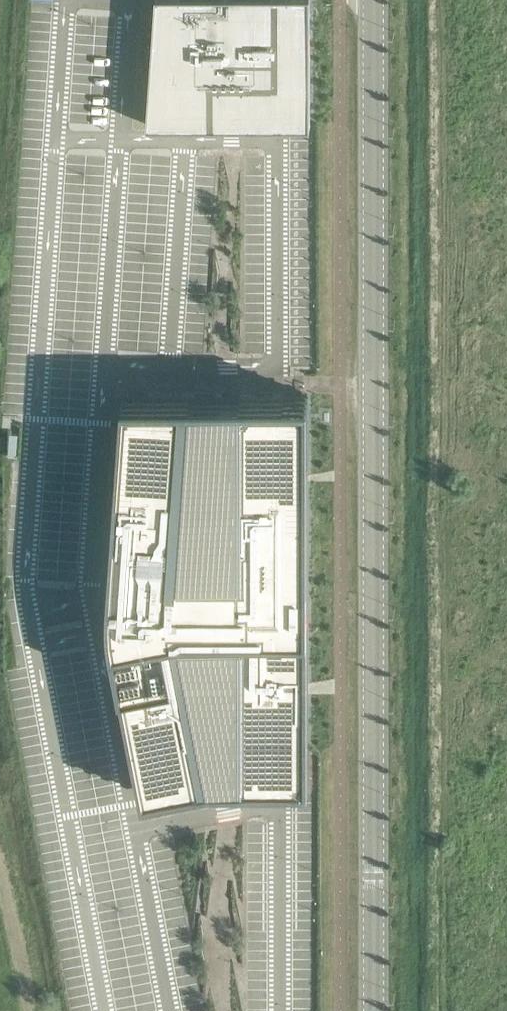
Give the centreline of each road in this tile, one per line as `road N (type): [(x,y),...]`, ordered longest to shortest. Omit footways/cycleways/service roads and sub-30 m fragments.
road 1 (unclassified): [(373,1010),(372,0)]

